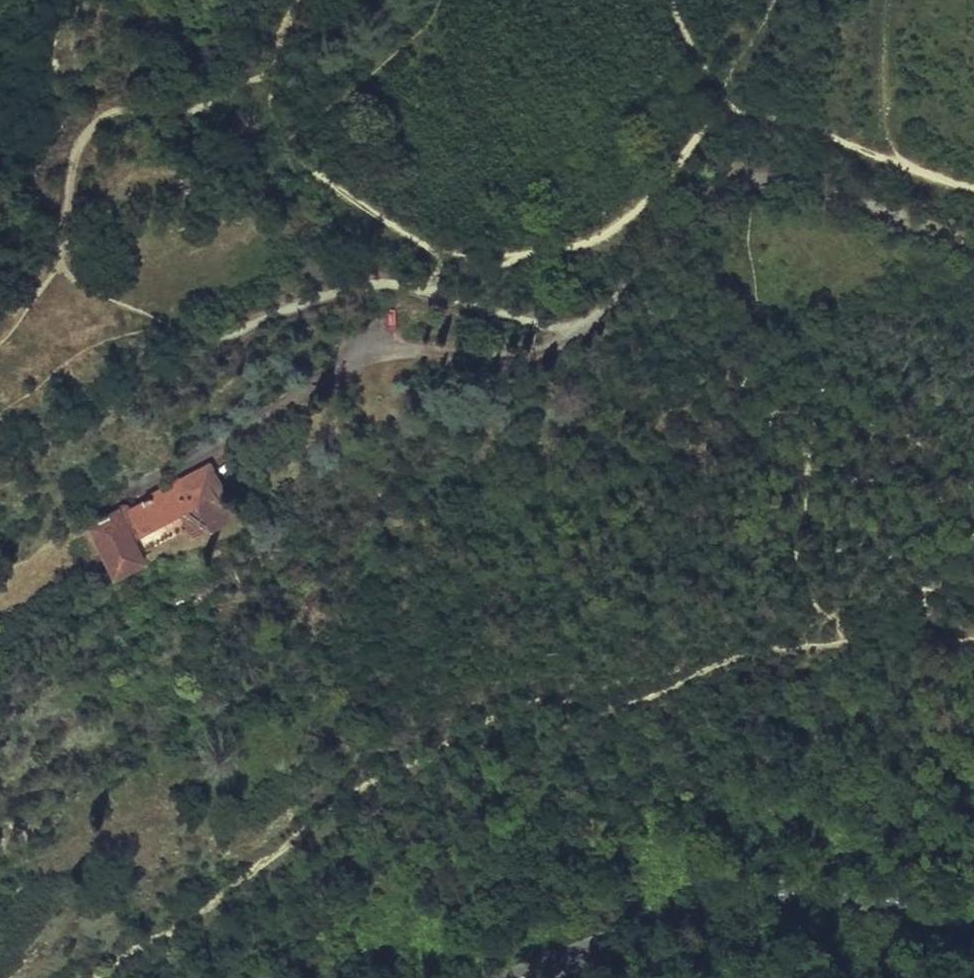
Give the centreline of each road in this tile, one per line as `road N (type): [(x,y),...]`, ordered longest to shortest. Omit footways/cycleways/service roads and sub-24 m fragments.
road 1 (residential): [(973,248),(816,184),(752,179),(670,229),(604,309),(573,333)]
road 2 (residential): [(973,907),(757,897),(628,933),(522,977)]

